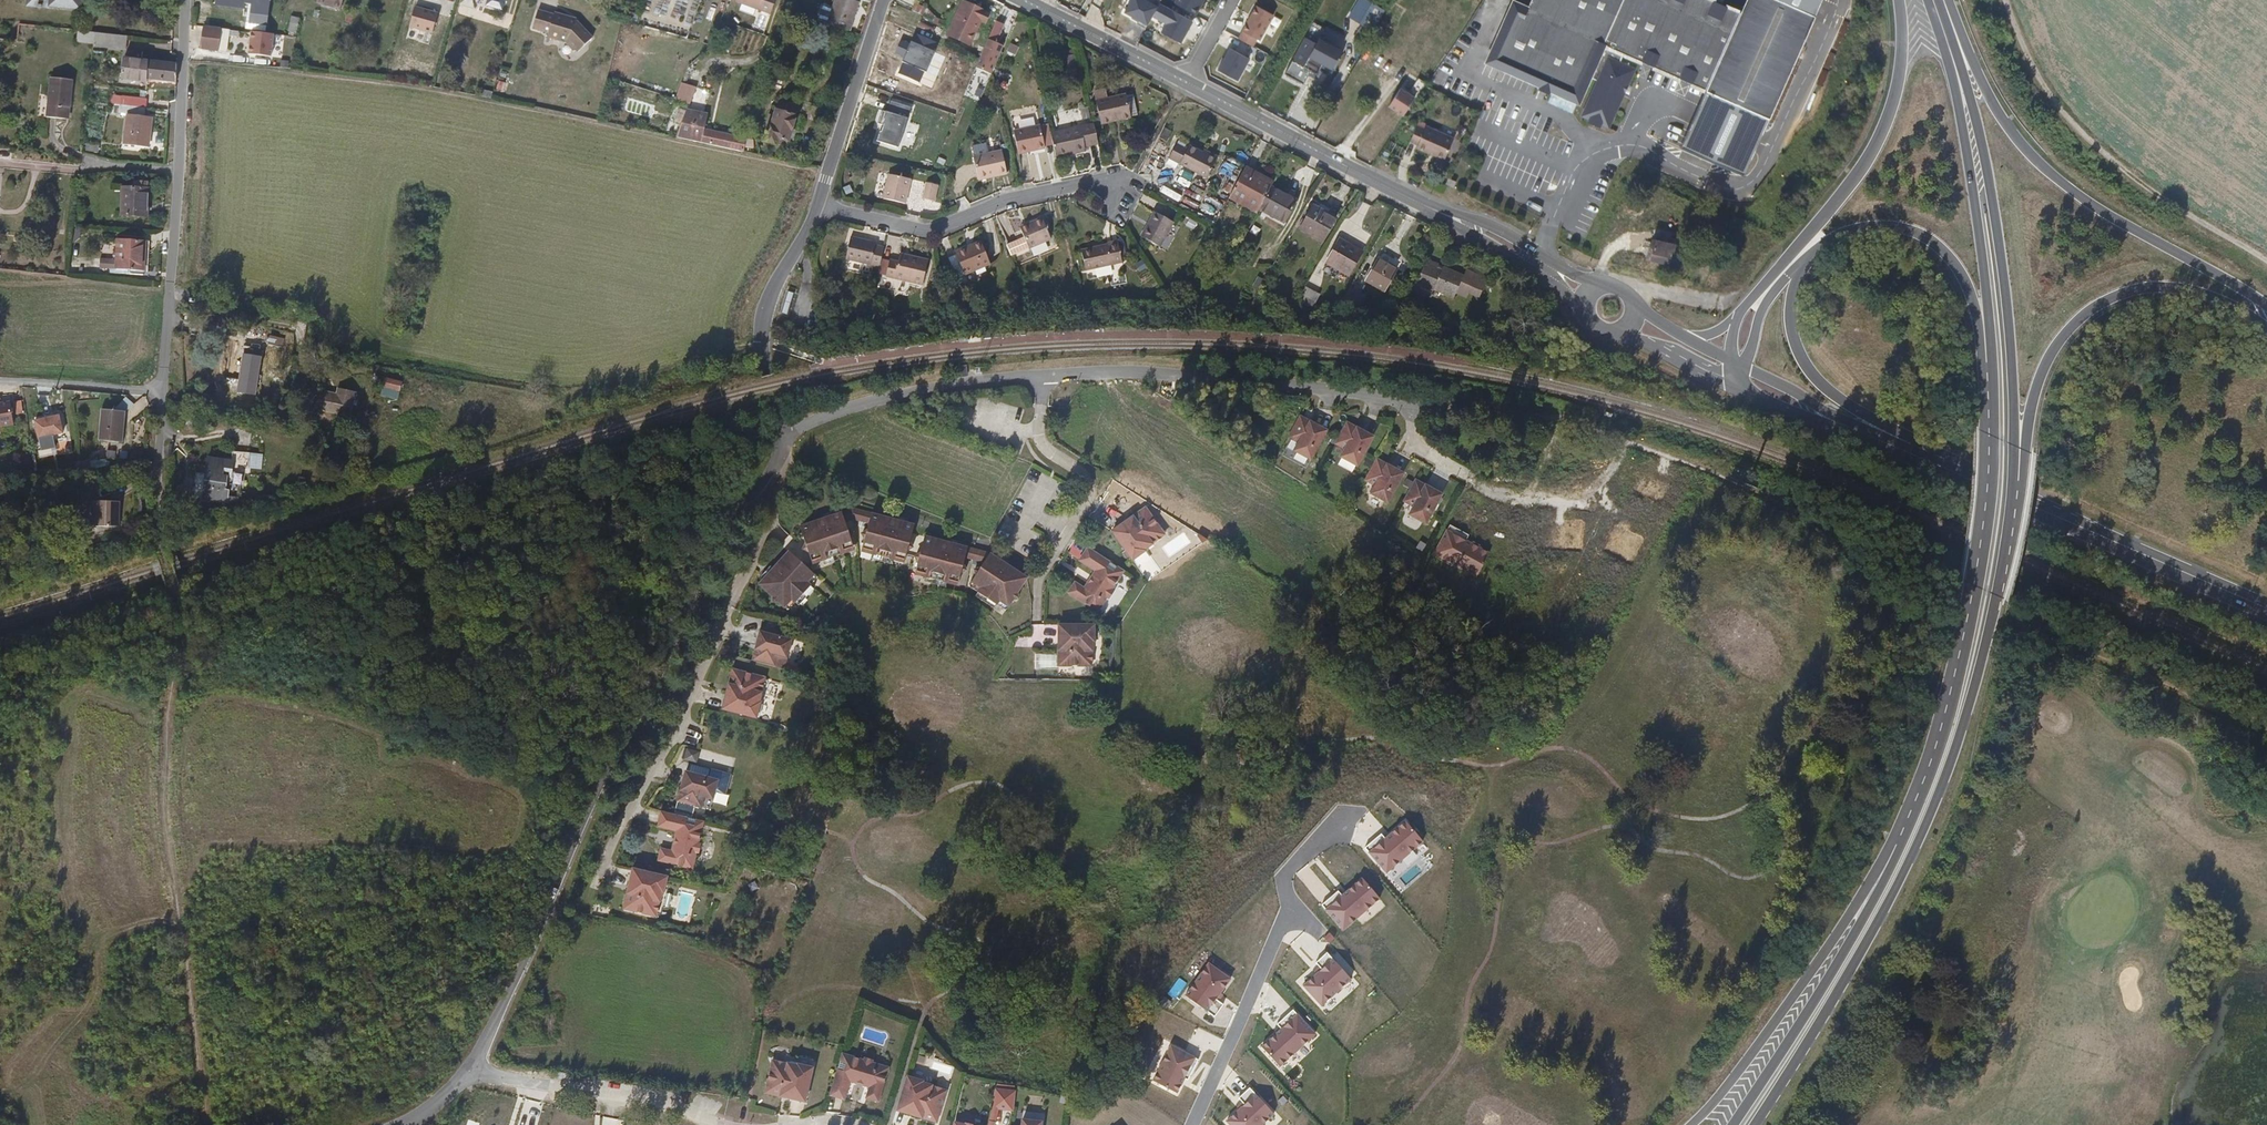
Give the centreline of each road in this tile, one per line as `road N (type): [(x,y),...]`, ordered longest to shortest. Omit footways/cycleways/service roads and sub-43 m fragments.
road 1 (residential): [(778,451),(708,548),(470,1072)]
road 2 (primary): [(1755,1124),(1857,962),(1928,820),(1997,609),(2015,512)]
road 3 (residential): [(1411,400),(1151,373),(1050,376),(895,395),(781,434)]
road 4 (primary): [(1935,0),(1978,224),(1995,389),(1997,499),(1978,577)]
road 5 (primary): [(2015,512),(2013,372),(1995,219),(1973,107),(1938,0)]
road 6 (primary): [(1809,258),(1843,234),(1900,227),(1941,248),(1968,286),(1979,328),(1988,453),(1978,577)]
road 7 (residential): [(778,451),(774,499),(689,706),(594,887)]
road 8 (unclassified): [(1939,740),(1873,878),(1750,1057),(1691,1124)]
road 9 (primary): [(2266,306),(2110,216),(2046,169),(2001,117),(1946,0)]
road 10 (primary): [(1939,740),(1922,800),(1863,922),(1732,1124)]
road 11 (secondary): [(2015,512),(2042,374),(2087,314),(2125,292),(2176,287),(2217,297),(2266,326)]
road 12 (residential): [(185,0),(161,394)]
road 13 (track): [(2266,260),(2152,192),(2091,143),(2042,88),(2002,0)]
road 14 (secondary): [(1900,0),(1899,78),(1881,135),(1830,211),(1737,320)]
road 15 (residential): [(1192,1124),(1289,922),(1285,875),(1335,824)]
road 16 (secondary): [(1961,476),(2266,610)]
road 17 (residential): [(819,207),(930,231),(999,201),(1130,182)]
road 18 (primary): [(1961,476),(1814,376),(1792,322),(1797,276),(1809,258)]
road 19 (tertiary): [(1187,84),(1432,208)]
road 20 (residential): [(470,1072),(635,1096),(717,1124)]
road 21 (residential): [(819,207),(887,0)]
road 22 (residential): [(772,397),(766,316),(819,207)]
road 23 (tertiary): [(1616,287),(1578,277),(1495,227),(1432,208)]
road 24 (tertiary): [(1432,208),(1540,274),(1592,320)]
road 25 (tertiary): [(1019,0),(1187,84)]
road 26 (primary): [(1978,577),(1939,740)]
road 27 (residential): [(161,394),(0,381)]
road 28 (track): [(95,966),(80,1005),(33,1067),(0,1088)]
road 29 (residential): [(161,394),(151,533)]
road 30 (primary): [(1738,363),(1752,349),(1766,302),(1809,258)]
road 31 (tertiary): [(1848,427),(1738,363)]
road 32 (secondary): [(1848,427),(1961,476)]

